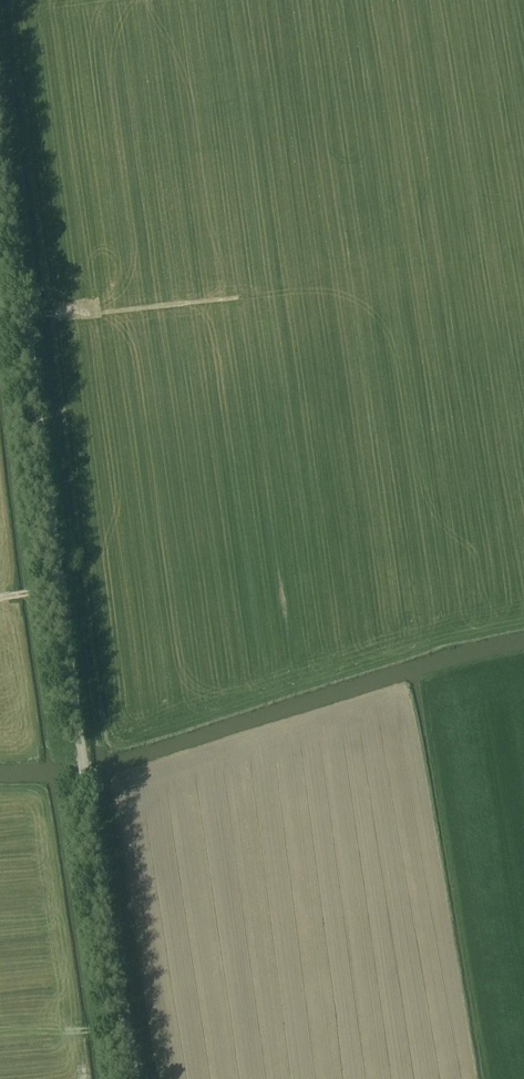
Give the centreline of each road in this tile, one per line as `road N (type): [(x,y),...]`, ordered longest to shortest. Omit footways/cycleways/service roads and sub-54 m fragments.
road 1 (unclassified): [(137,1078),(79,728),(0,110)]

